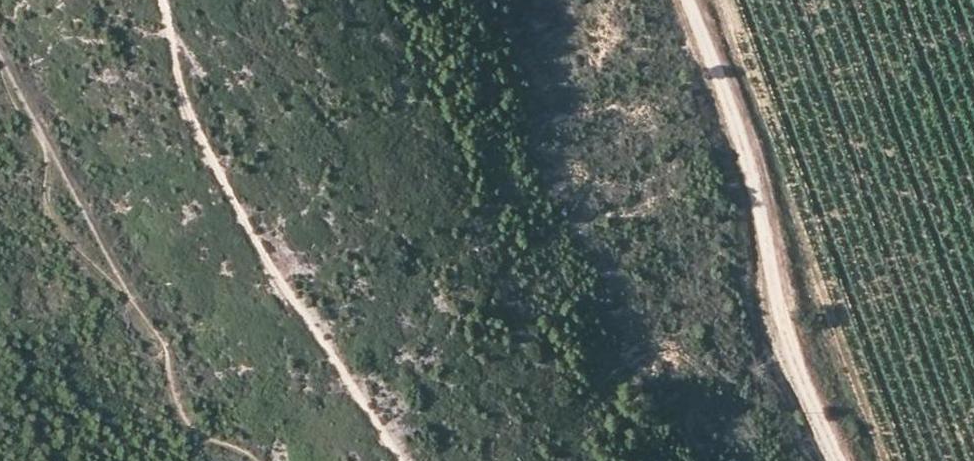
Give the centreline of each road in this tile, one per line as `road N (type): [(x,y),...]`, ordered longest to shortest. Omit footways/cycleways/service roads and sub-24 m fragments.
road 1 (track): [(683,0),(738,149),(836,460)]

